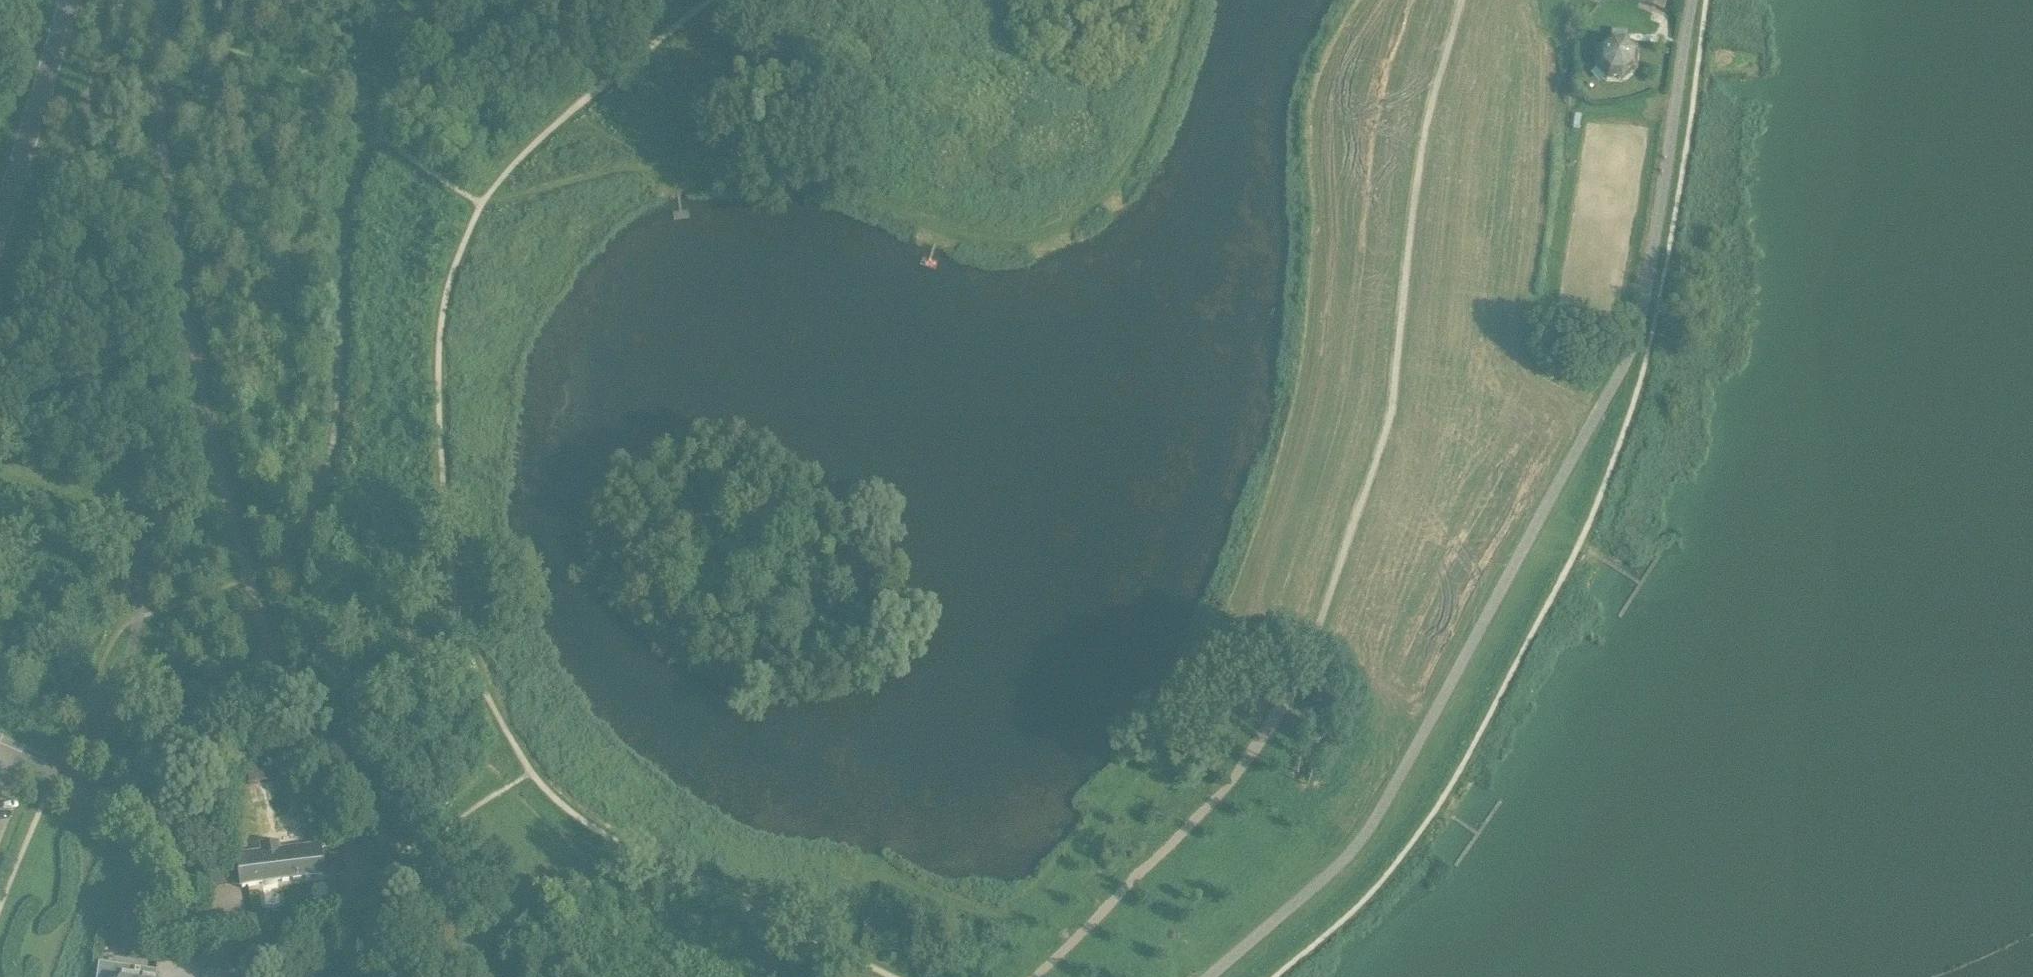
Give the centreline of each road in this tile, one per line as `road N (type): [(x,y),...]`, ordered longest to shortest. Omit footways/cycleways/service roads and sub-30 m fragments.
road 1 (tertiary): [(0,221),(69,0)]

